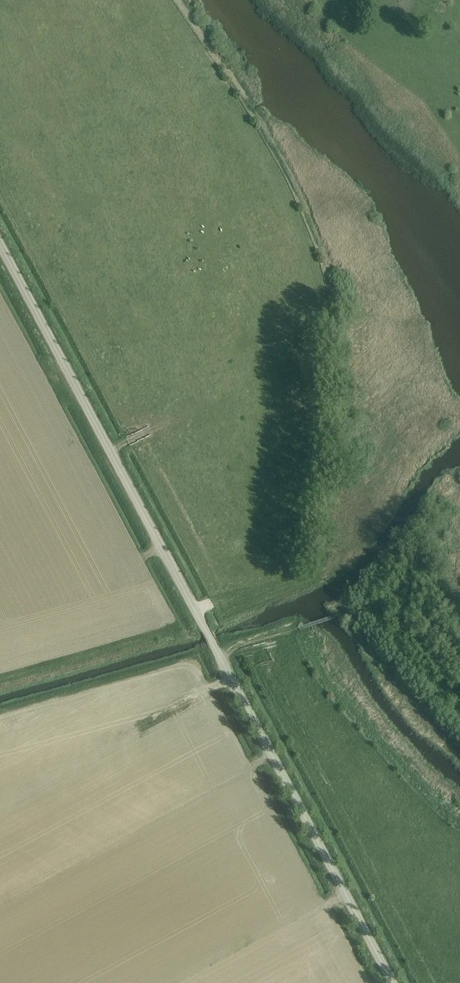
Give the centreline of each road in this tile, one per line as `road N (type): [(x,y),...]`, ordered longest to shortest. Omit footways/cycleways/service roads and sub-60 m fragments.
road 1 (unclassified): [(393,982),(0,245)]
road 2 (track): [(344,614),(374,616),(459,729)]

